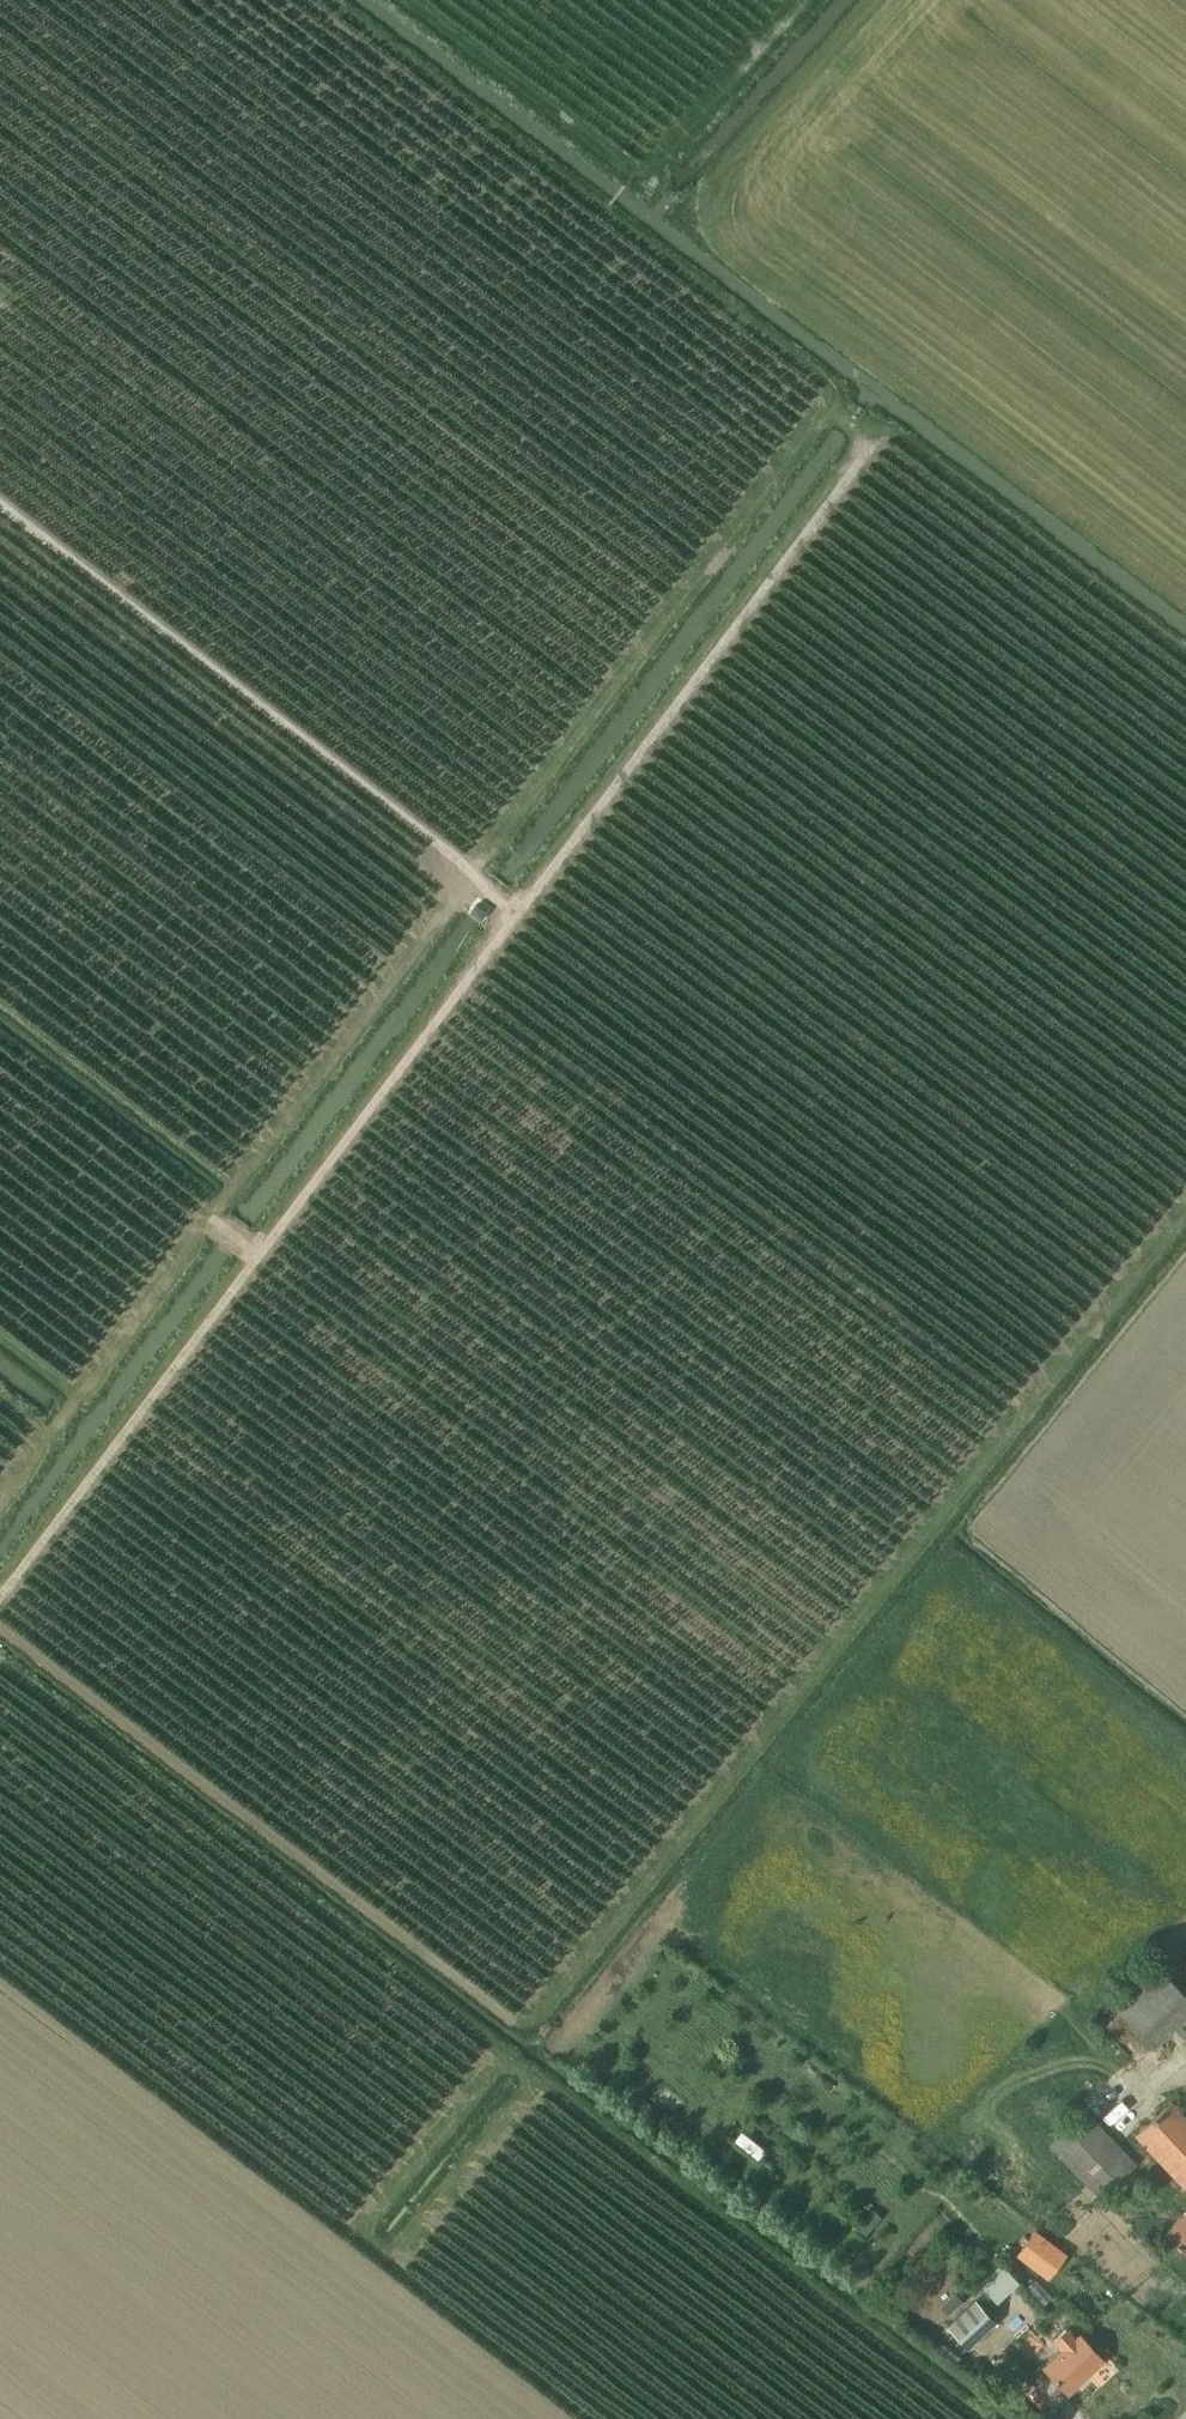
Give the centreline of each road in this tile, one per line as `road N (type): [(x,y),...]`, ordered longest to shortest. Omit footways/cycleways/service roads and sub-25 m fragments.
road 1 (track): [(503,902),(853,445),(822,419),(847,386),(606,210),(629,184),(650,176),(808,0)]

